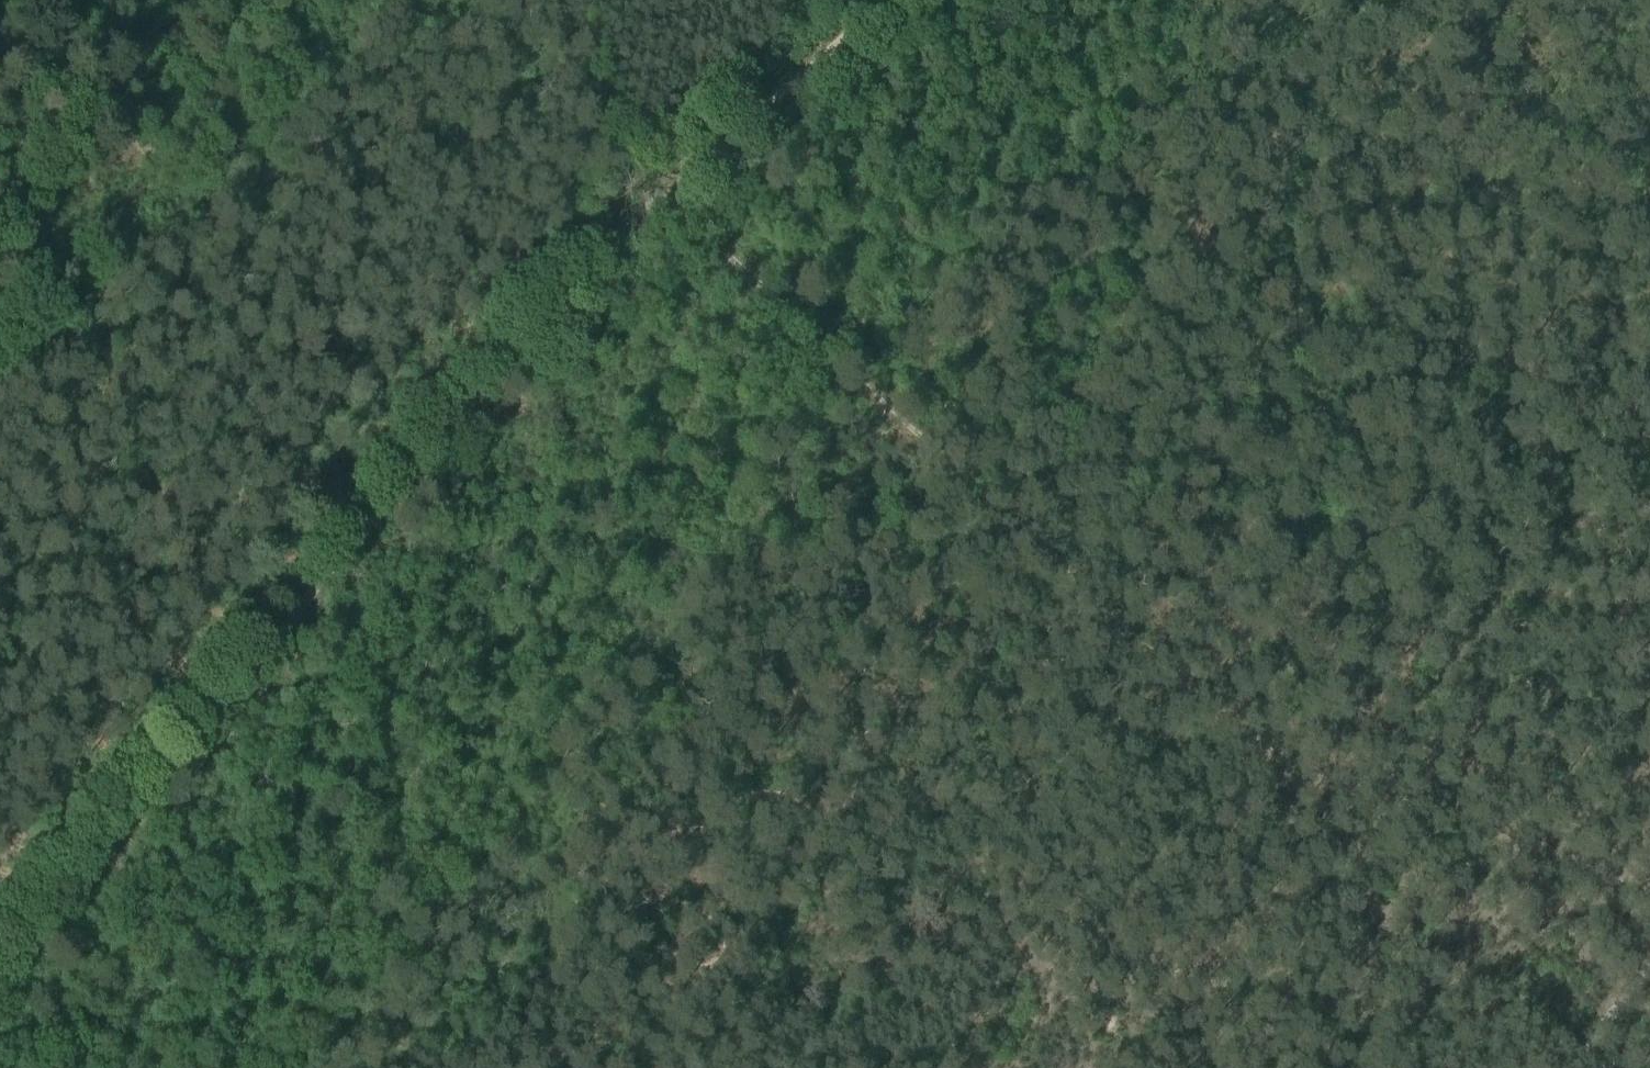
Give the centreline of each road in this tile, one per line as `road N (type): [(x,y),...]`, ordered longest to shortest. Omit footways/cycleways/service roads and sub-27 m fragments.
road 1 (track): [(657,194),(0,966)]
road 2 (track): [(1091,595),(1261,737),(1292,754),(1649,889)]
road 3 (track): [(657,194),(1091,595)]
road 4 (track): [(882,0),(657,194)]
road 5 (track): [(575,0),(590,77),(620,142),(657,194)]
road 6 (track): [(1649,958),(1573,1067)]

